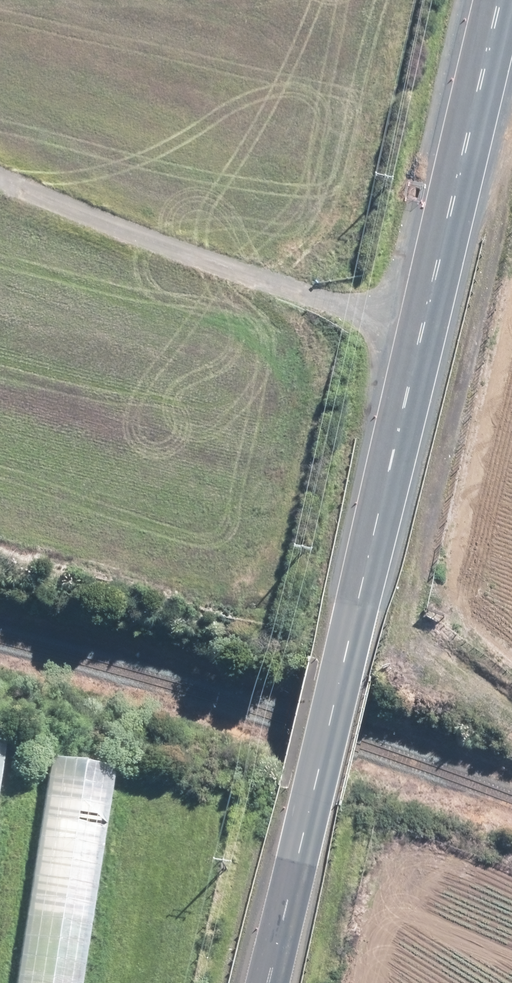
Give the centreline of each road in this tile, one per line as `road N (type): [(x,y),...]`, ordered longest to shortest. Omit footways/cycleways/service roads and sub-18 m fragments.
road 1 (secondary): [(500,0),(267,982)]
road 2 (track): [(453,195),(488,211),(493,237),(416,563),(419,596),(427,633),(511,705)]

